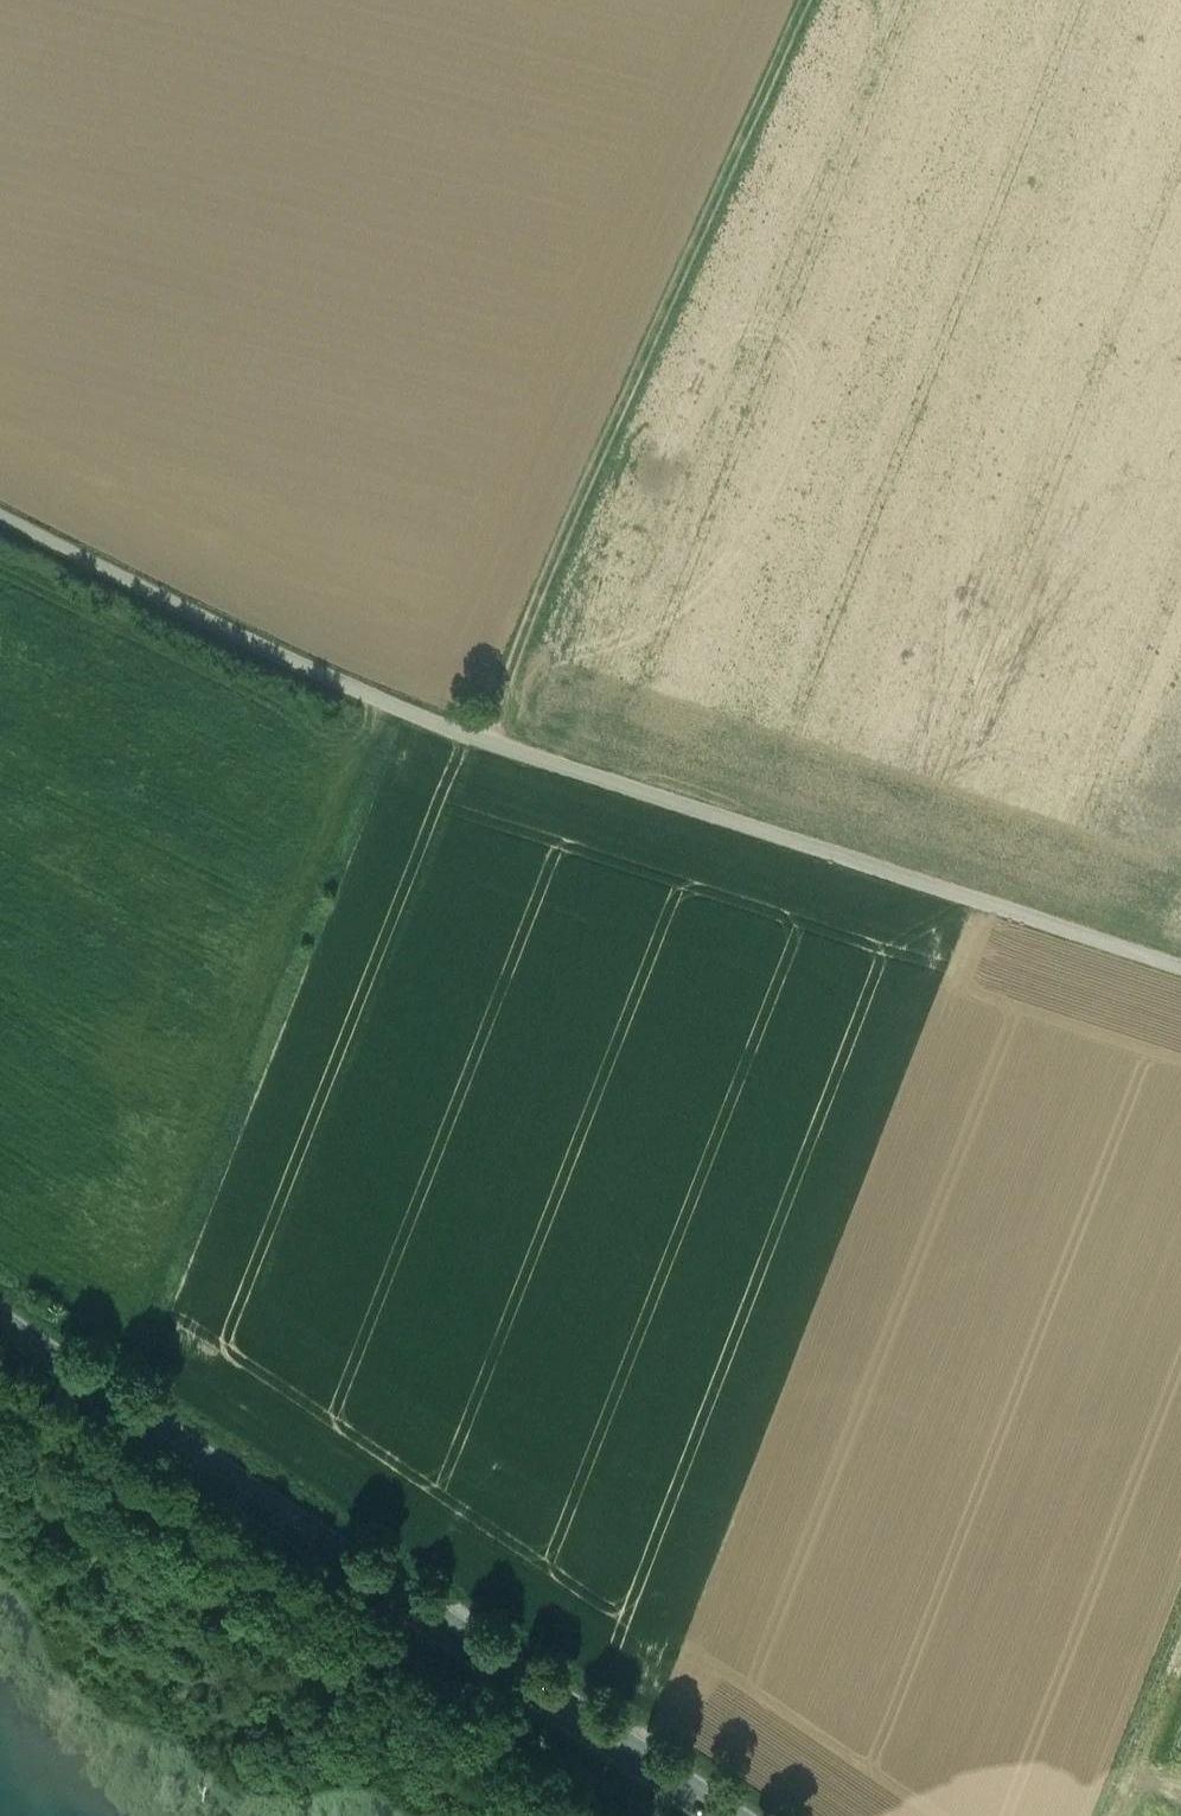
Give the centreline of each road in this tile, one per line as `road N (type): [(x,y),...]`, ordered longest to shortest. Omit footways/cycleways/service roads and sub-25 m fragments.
road 1 (track): [(1180,967),(348,690),(0,520)]
road 2 (primary): [(0,1323),(730,1815)]

